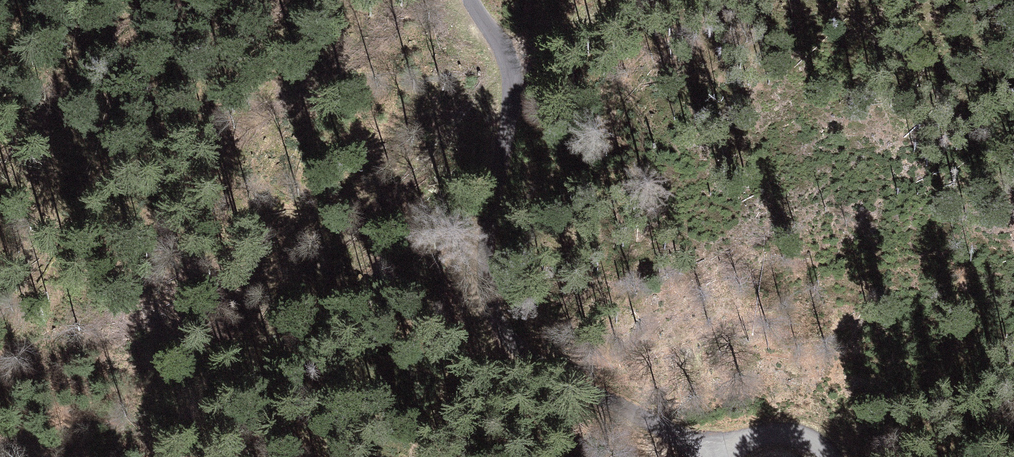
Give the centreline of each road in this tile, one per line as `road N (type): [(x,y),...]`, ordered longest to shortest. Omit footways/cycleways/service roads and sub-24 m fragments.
road 1 (track): [(703,449),(576,390),(513,344),(480,284),(479,232),(509,96),(498,46),(465,0)]
road 2 (track): [(824,456),(793,434),(703,449)]

